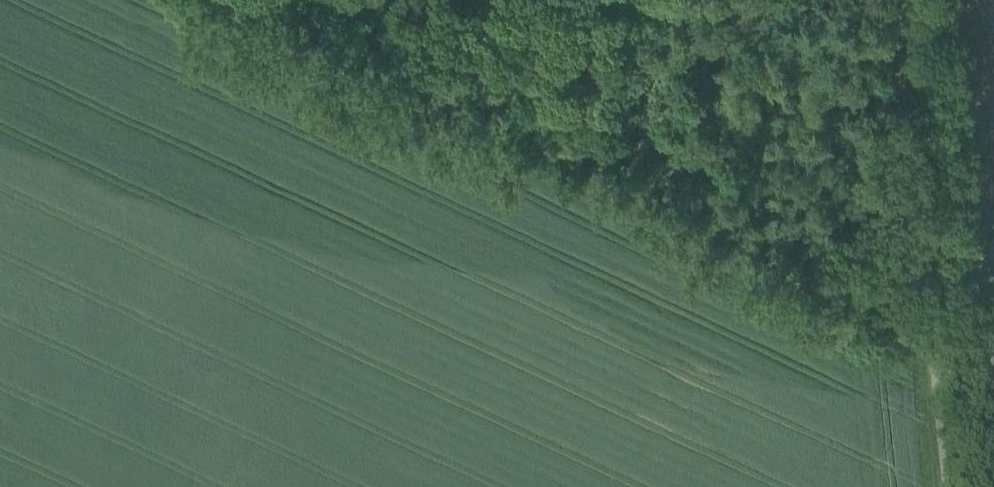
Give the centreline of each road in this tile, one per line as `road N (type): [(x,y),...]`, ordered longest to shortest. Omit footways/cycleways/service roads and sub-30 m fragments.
road 1 (unclassified): [(901,0),(953,486)]

